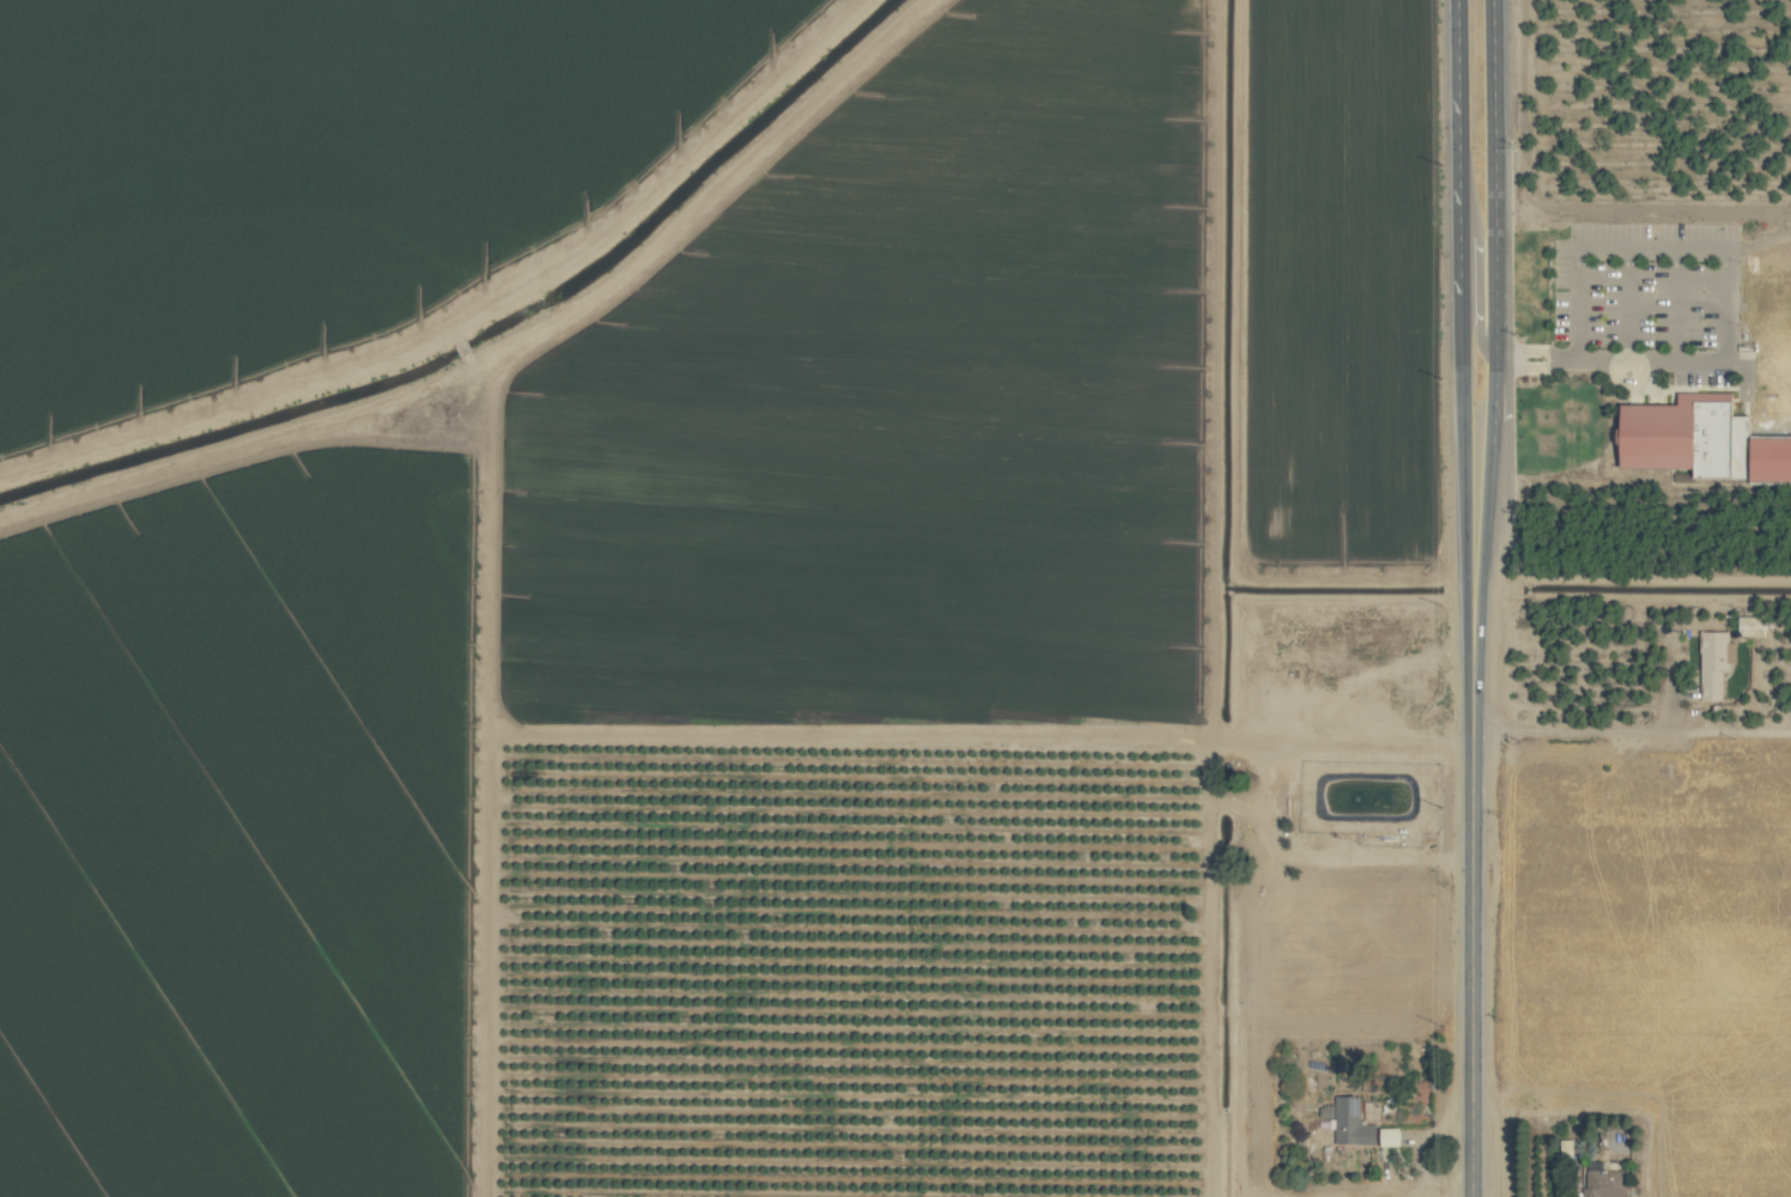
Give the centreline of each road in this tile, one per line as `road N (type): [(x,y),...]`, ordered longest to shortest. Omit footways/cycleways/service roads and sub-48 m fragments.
road 1 (secondary): [(1471,739),(1471,1099)]
road 2 (secondary): [(1495,358),(1492,0)]
road 3 (secondary): [(1459,294),(1464,609)]
road 4 (secondary): [(1457,0),(1459,294)]
road 5 (secondary): [(1458,136),(1479,224),(1481,333),(1495,358)]
road 6 (secondary): [(1479,608),(1492,444)]

